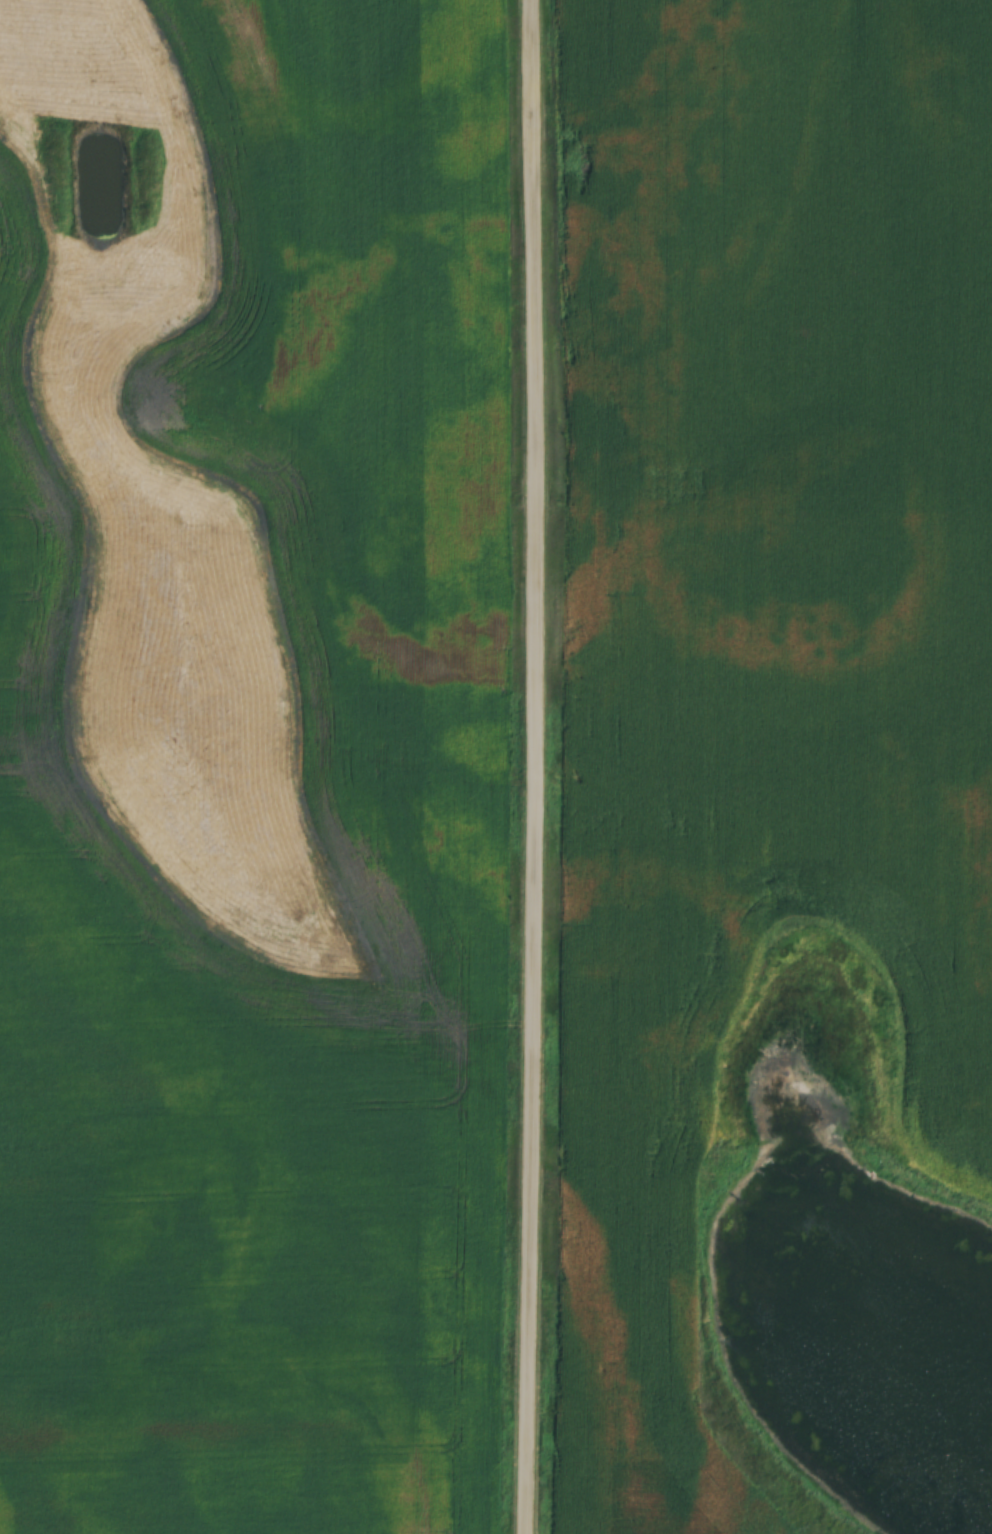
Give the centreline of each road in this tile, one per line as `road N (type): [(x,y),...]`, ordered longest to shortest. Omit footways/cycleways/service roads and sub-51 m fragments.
road 1 (residential): [(524,1533),(518,0)]

